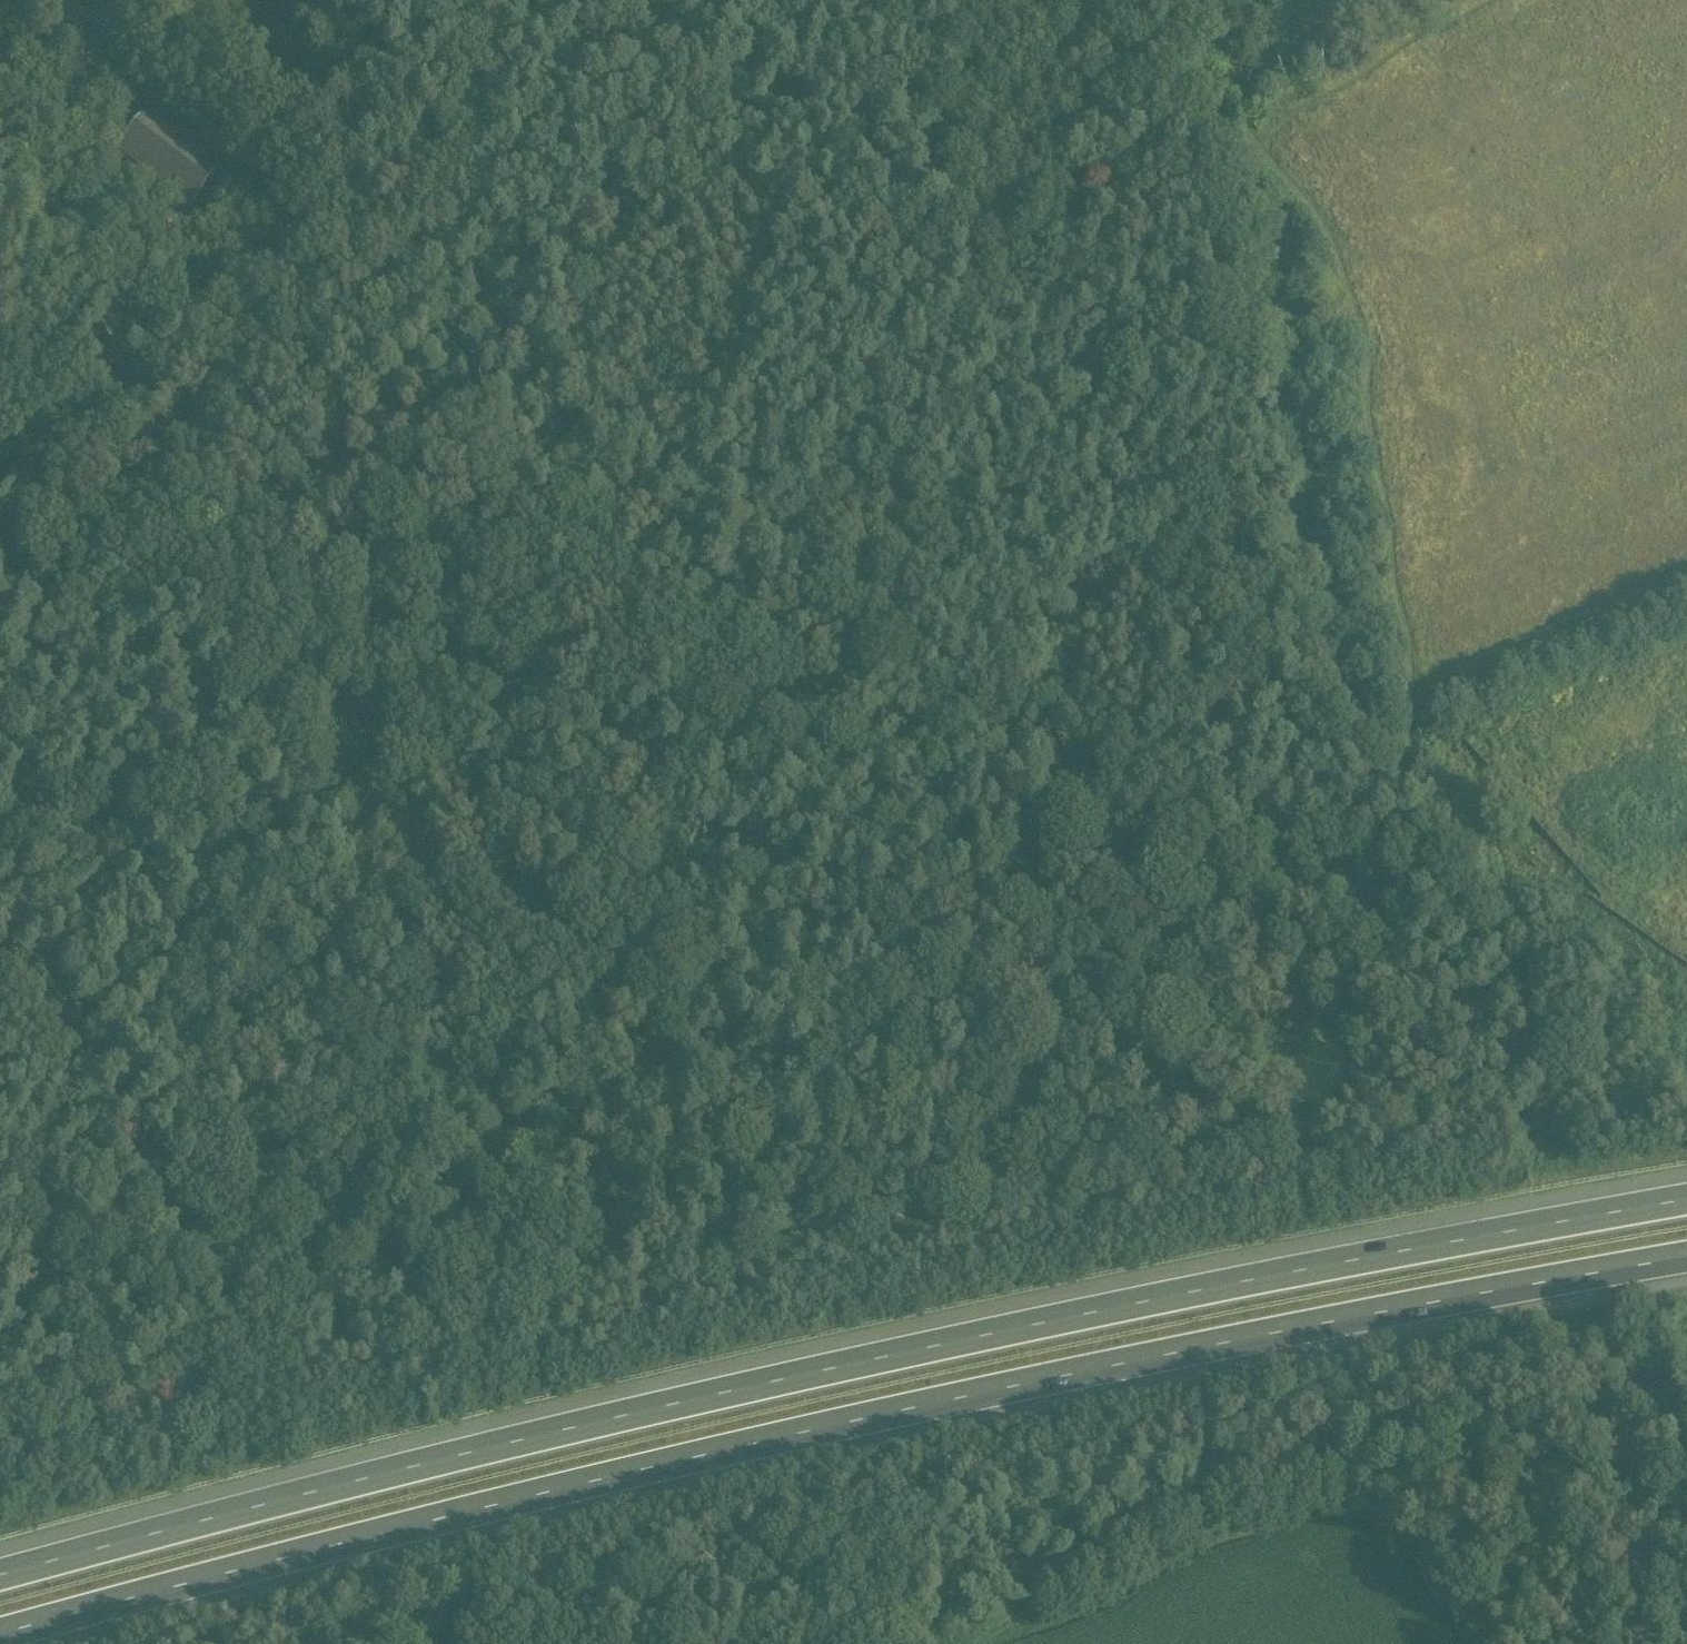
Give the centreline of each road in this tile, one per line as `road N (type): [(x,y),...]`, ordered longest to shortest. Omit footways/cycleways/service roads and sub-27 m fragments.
road 1 (motorway): [(0,1636),(556,1490),(925,1407),(1686,1260)]
road 2 (motorway): [(1686,1201),(925,1346),(0,1575)]

